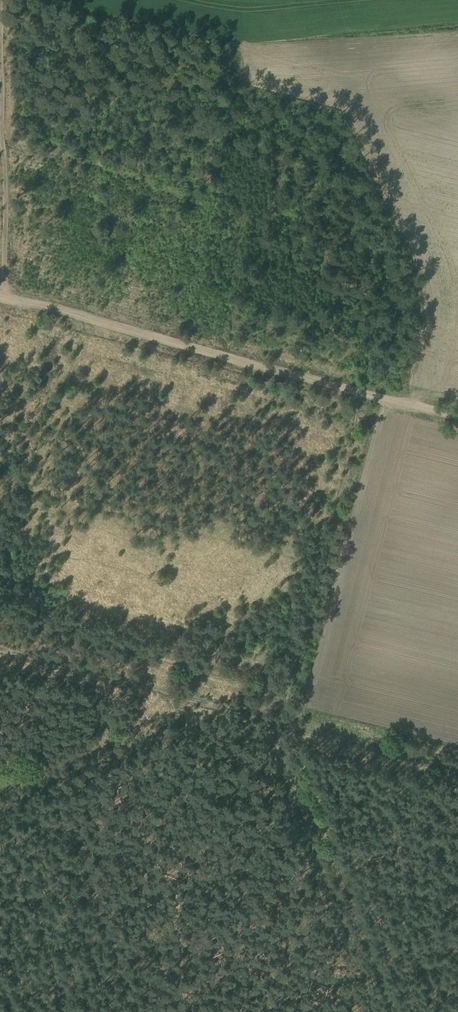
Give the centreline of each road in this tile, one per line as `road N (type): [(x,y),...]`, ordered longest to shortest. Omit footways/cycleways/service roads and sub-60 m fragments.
road 1 (track): [(0,651),(457,771)]
road 2 (track): [(0,297),(457,414)]

